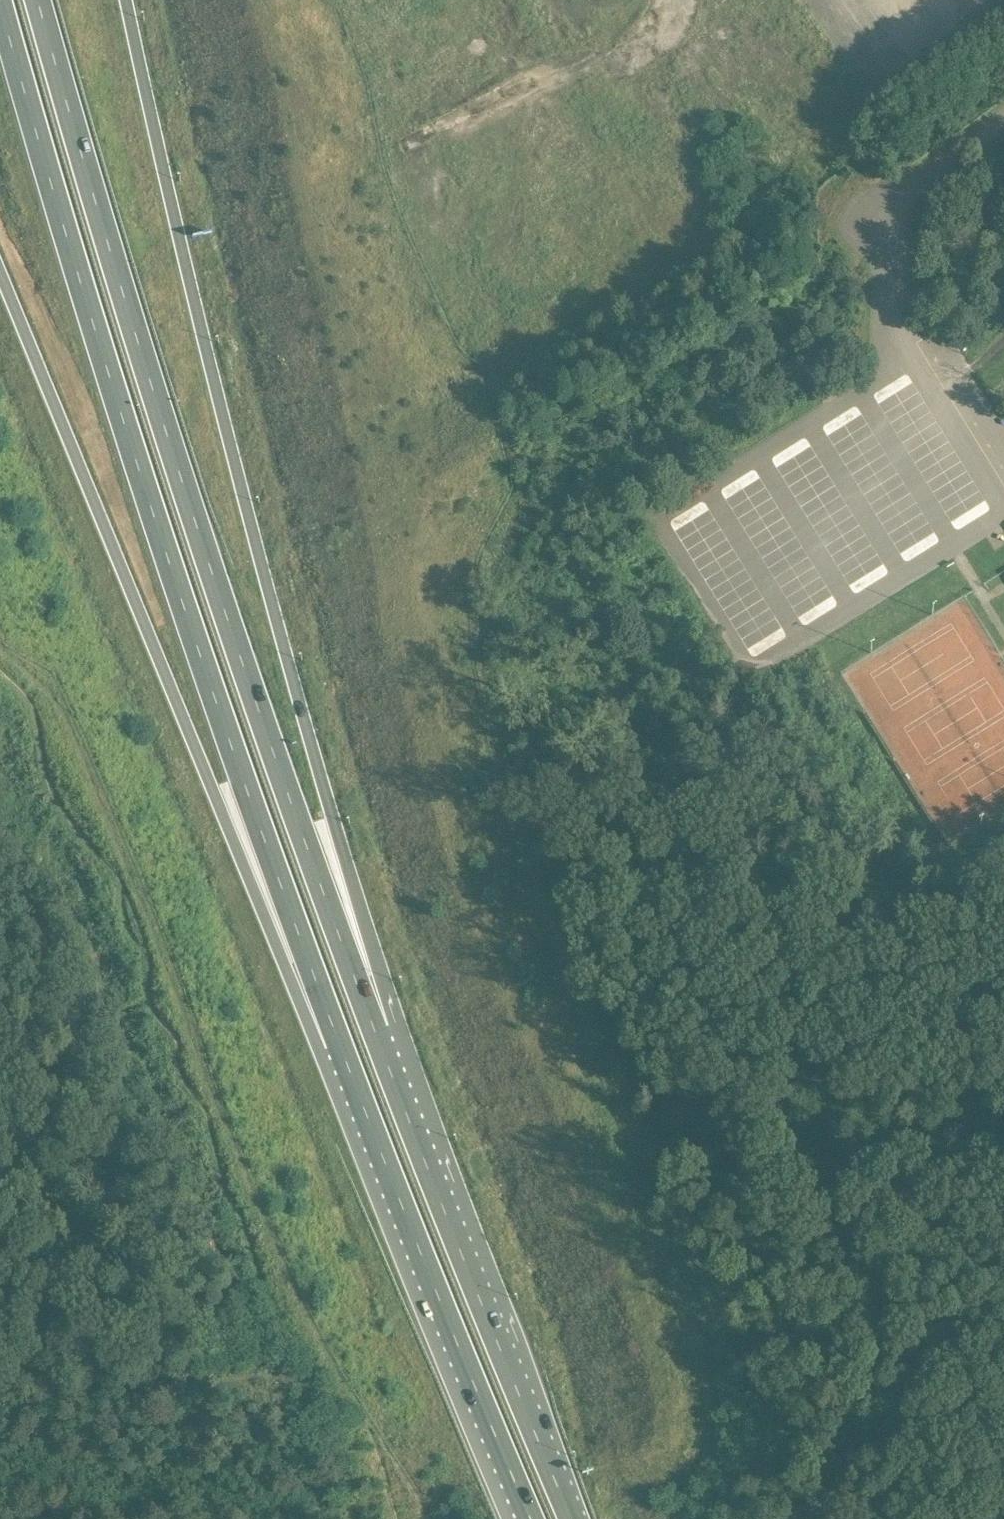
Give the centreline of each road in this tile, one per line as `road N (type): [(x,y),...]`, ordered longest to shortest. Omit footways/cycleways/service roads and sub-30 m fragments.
road 1 (trunk): [(0,0),(66,244),(169,566),(340,1046)]
road 2 (trunk): [(375,1031),(158,406),(39,0)]
road 3 (trunk): [(375,1031),(333,818),(250,526),(125,0)]
road 4 (trunk): [(0,269),(212,787),(340,1046)]
road 5 (trunk): [(571,1518),(375,1031)]
road 6 (trunk): [(340,1046),(529,1518)]

